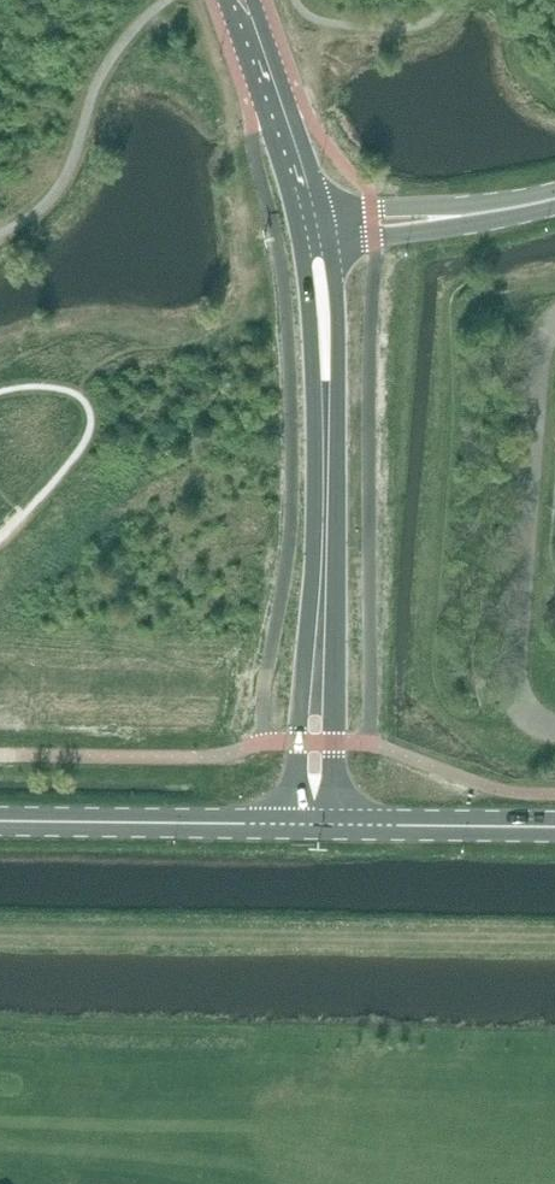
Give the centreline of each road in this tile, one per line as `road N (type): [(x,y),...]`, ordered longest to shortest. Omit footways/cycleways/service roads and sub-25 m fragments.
road 1 (tertiary): [(324,420),(310,514),(295,825)]
road 2 (tertiary): [(335,825),(324,420)]
road 3 (tertiary): [(0,821),(295,825)]
road 4 (unclassified): [(335,825),(554,827)]
road 5 (tertiary): [(324,420),(315,232)]
road 6 (tertiary): [(315,232),(302,154),(268,52)]
road 7 (tertiary): [(352,223),(379,234),(496,208)]
road 8 (tertiary): [(496,208),(393,205),(352,223)]

